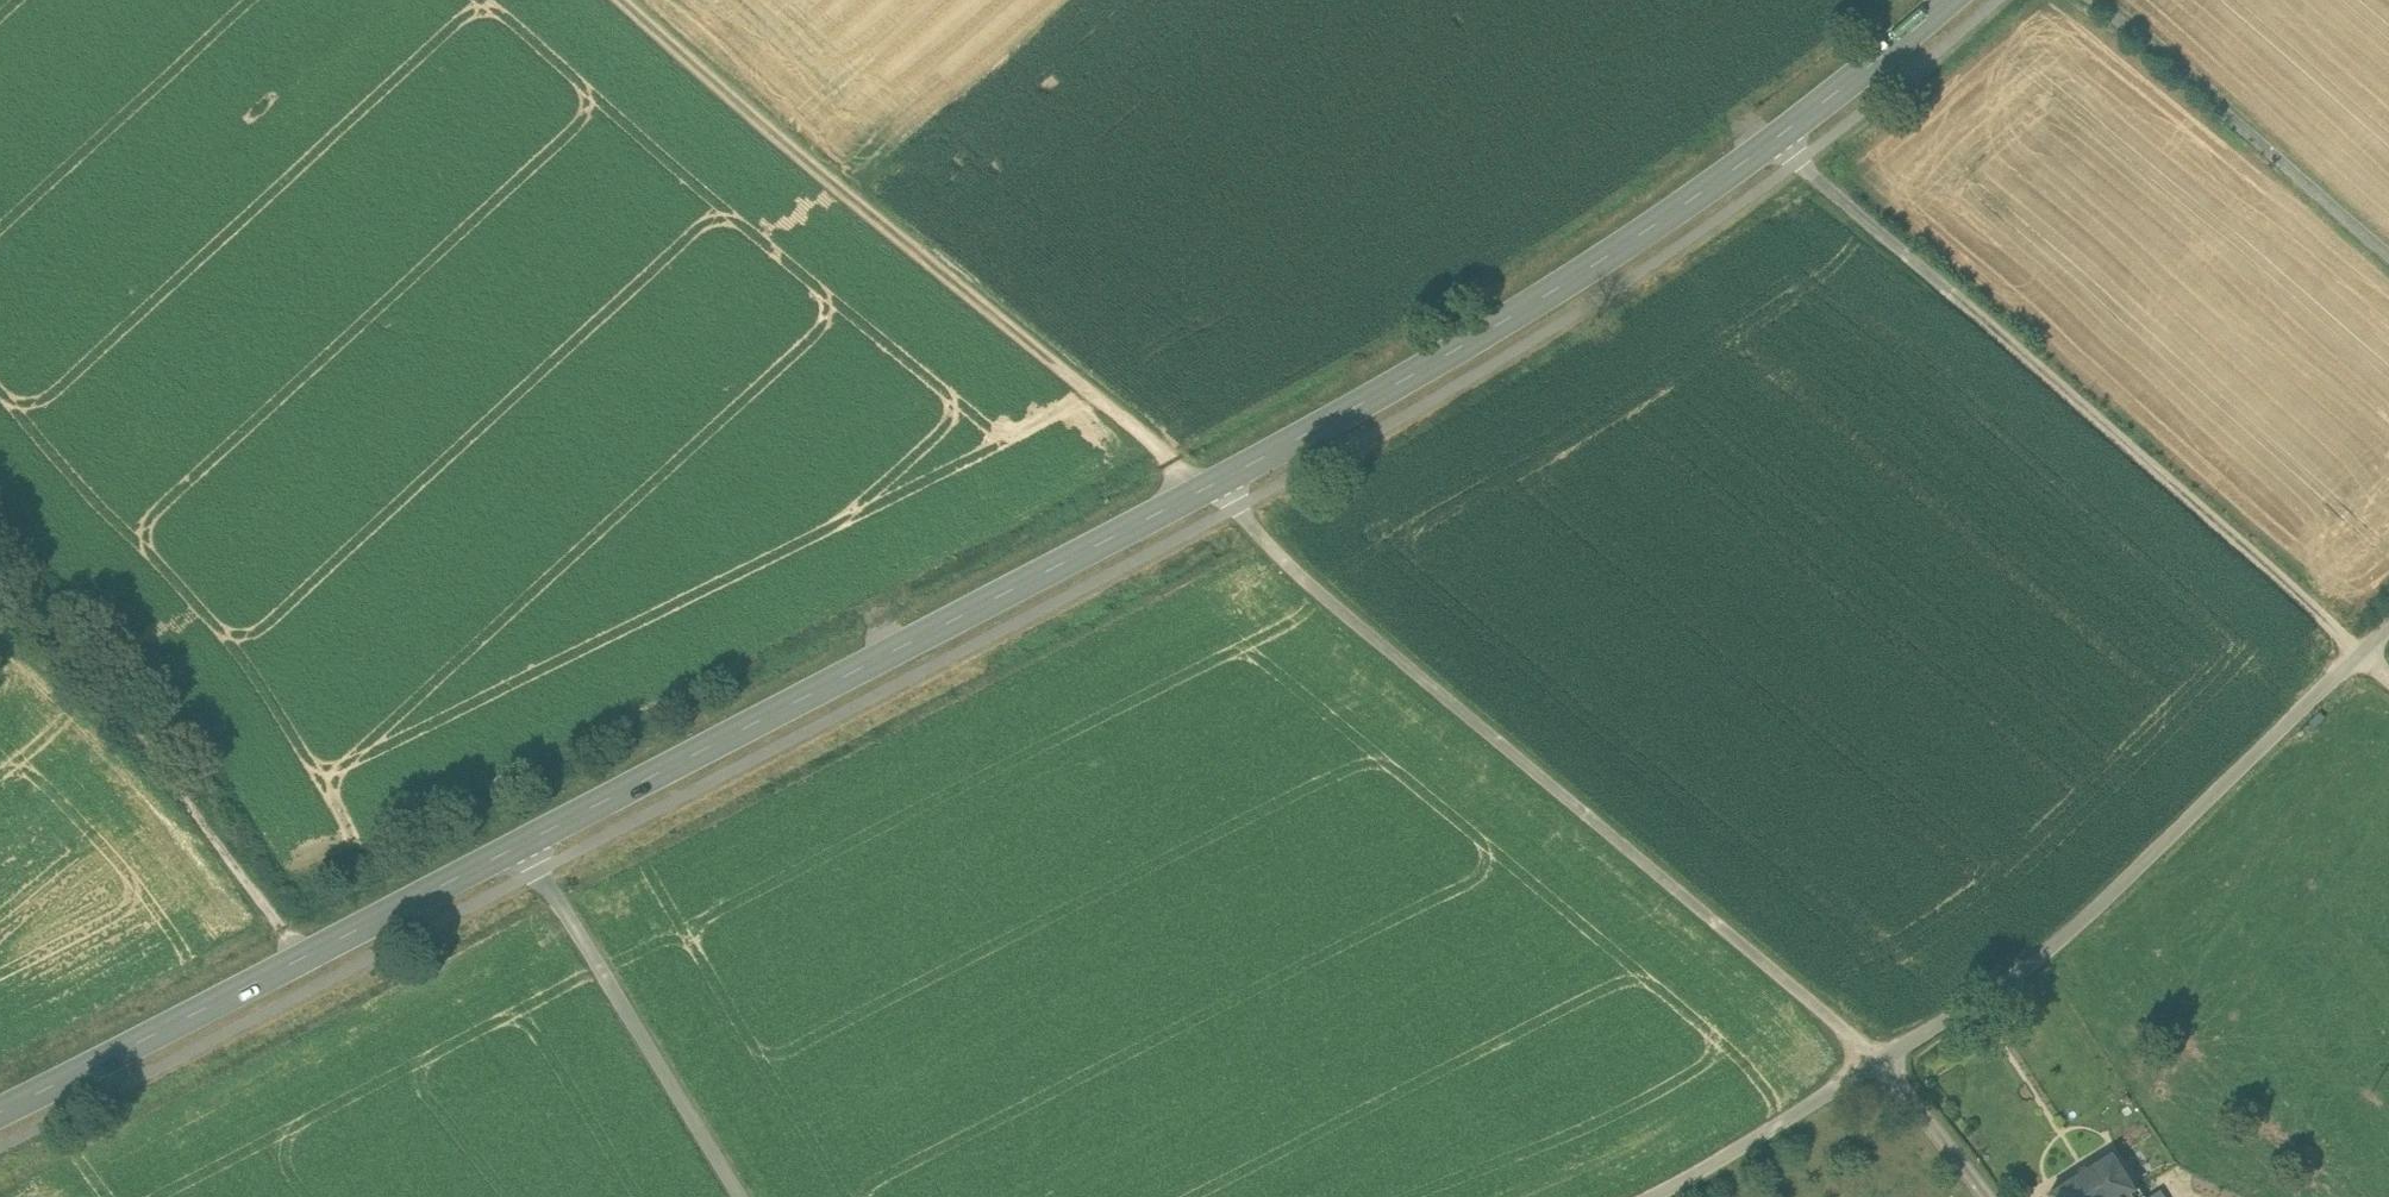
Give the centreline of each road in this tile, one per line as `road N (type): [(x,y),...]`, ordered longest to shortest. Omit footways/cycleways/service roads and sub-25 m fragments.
road 1 (secondary): [(523,843),(1424,368),(1649,231),(1947,0)]
road 2 (unclassified): [(2360,650),(2091,910),(2002,981),(1648,1196)]
road 3 (track): [(1881,1060),(1285,561),(1215,482)]
road 4 (track): [(2360,650),(1779,138)]
road 5 (secondary): [(0,1112),(523,843)]
road 6 (track): [(304,957),(0,567)]
road 7 (unclassified): [(740,1196),(523,843)]
road 8 (track): [(2388,251),(2099,0)]

